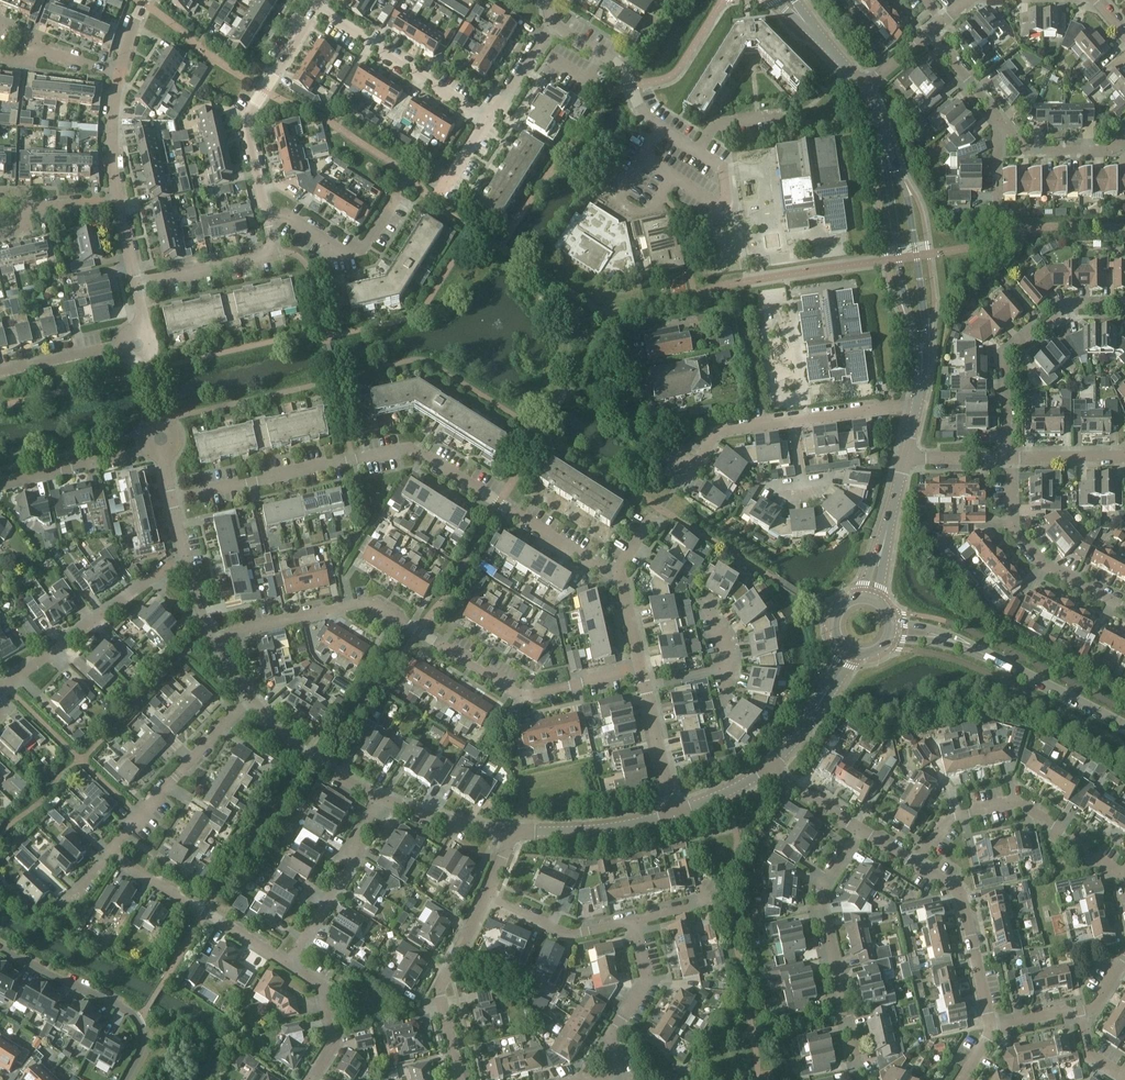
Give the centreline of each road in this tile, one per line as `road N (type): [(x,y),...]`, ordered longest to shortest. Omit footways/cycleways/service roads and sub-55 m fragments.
road 1 (residential): [(616,576),(405,446),(171,498)]
road 2 (residential): [(640,669),(520,696),(371,601),(210,637)]
road 3 (residential): [(783,115),(715,123),(699,151),(646,115),(621,67),(555,25)]
road 4 (residential): [(857,1079),(819,896),(861,830)]
road 5 (residential): [(1124,883),(1012,801),(945,817),(916,865)]
road 6 (tertiary): [(1124,729),(965,645),(891,628)]
road 7 (residential): [(1011,458),(1006,348),(1059,308),(1124,302)]
road 8 (residential): [(268,220),(246,116),(316,6)]
road 9 (residential): [(0,689),(184,555)]
road 10 (residential): [(132,1079),(147,1037),(136,1012),(0,938)]
road 11 (tertiary): [(922,356),(907,195),(884,141)]
road 12 (tertiary): [(884,141),(906,302),(922,356)]
road 13 (residential): [(108,853),(289,965)]
road 14 (residential): [(250,699),(108,853)]
road 15 (residential): [(1124,610),(1045,565),(1014,521),(1011,458)]
road 16 (residential): [(316,6),(487,119)]
road 17 (residential): [(486,898),(439,988),(460,1079)]
road 18 (residential): [(289,965),(351,866),(353,840),(379,796)]
road 19 (residential): [(991,1027),(961,898),(916,865)]
road 20 (residential): [(134,286),(258,258),(274,243),(268,220)]
road 21 (residential): [(622,1079),(612,1037),(646,981),(633,921)]
road 22 (residential): [(268,220),(295,219),(353,251),(365,246),(398,195)]
road 23 (residential): [(0,484),(160,446)]
road 24 (residential): [(250,699),(314,759),(379,796)]
road 25 (residential): [(514,831),(606,828),(674,813)]
road 26 (tertiary): [(869,598),(905,444)]
road 27 (residential): [(633,921),(571,935),(486,898)]
road 28 (residential): [(768,769),(801,732),(848,650)]
road 29 (residential): [(310,1079),(333,1043),(322,985),(289,965)]
road 30 (residential): [(379,796),(514,831)]
road 31 (residential): [(118,203),(111,156),(118,73)]
road 32 (residential): [(1008,119),(1026,139),(1102,143),(1124,127)]
road 33 (residential): [(674,813),(645,687)]
road 34 (residential): [(792,421),(917,405)]
road 35 (residential): [(682,470),(726,431),(792,421)]
road 36 (residential): [(0,374),(120,347)]

